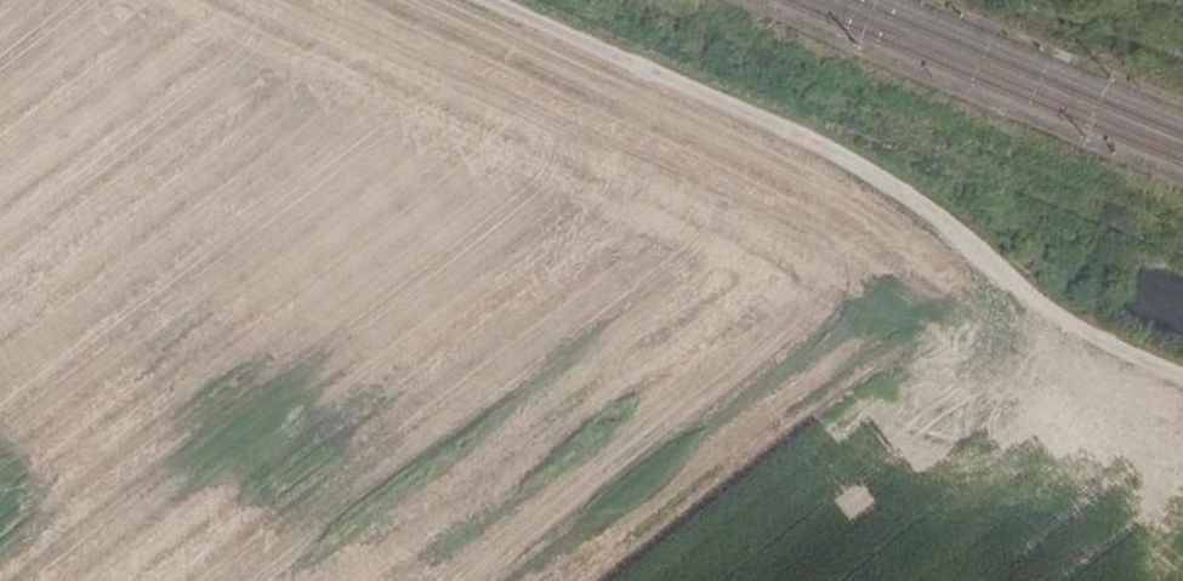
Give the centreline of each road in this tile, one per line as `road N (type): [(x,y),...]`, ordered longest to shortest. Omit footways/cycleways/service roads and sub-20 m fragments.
road 1 (track): [(1182,375),(1073,324),(904,191),(503,0)]

